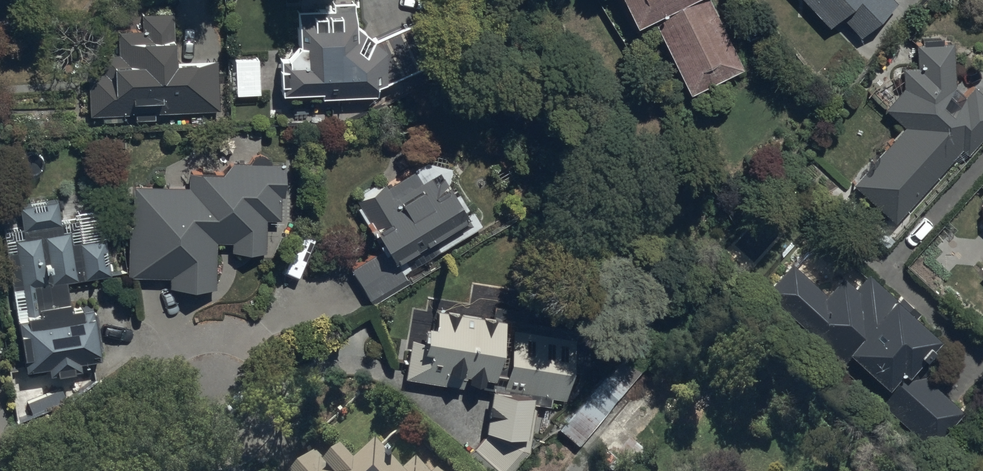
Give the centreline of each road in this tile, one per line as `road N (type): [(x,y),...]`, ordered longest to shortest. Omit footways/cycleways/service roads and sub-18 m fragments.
road 1 (residential): [(219,397),(64,470)]

